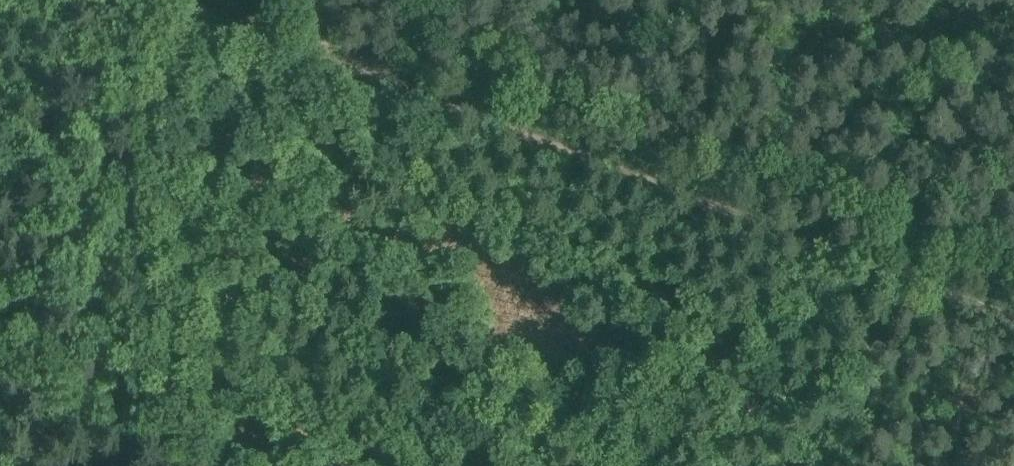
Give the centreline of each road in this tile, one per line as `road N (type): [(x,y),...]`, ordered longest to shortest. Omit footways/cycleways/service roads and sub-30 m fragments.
road 1 (track): [(1013,303),(191,2)]
road 2 (track): [(191,2),(80,253),(0,461)]
road 3 (track): [(1013,46),(848,465)]

